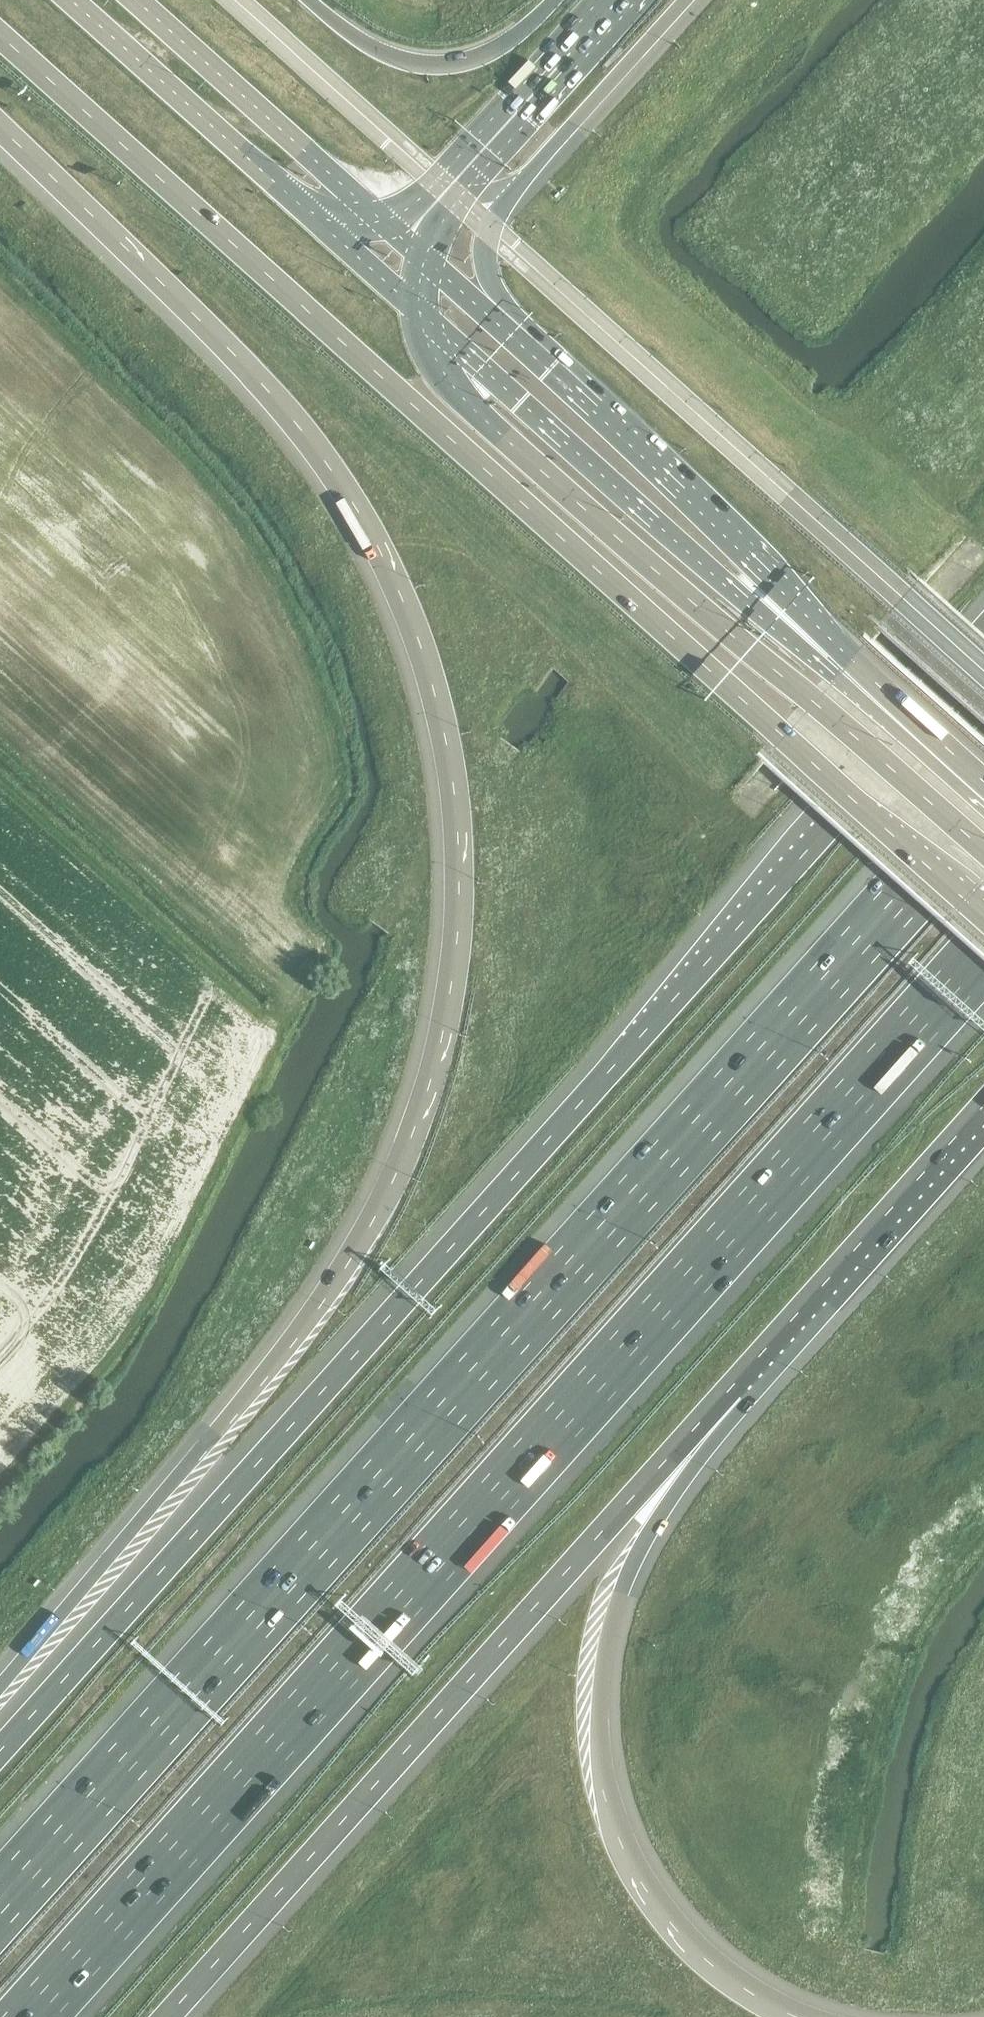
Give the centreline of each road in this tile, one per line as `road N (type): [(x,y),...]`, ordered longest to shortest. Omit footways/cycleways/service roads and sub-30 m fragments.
road 1 (motorway): [(0,128),(241,359),(331,461),(413,618),(442,704),(463,886),(442,1051),(392,1185),(317,1302),(233,1409),(0,1683)]
road 2 (motorway): [(983,647),(0,1744)]
road 3 (motorway): [(983,802),(0,1893)]
road 4 (motorway): [(35,2016),(983,955)]
road 5 (trunk): [(0,37),(983,915)]
road 6 (motorway): [(166,2016),(765,1352)]
road 7 (motorway): [(802,2016),(719,1971),(654,1899),(611,1810),(601,1733),(606,1648),(634,1562),(765,1352)]
road 8 (trunk): [(419,312),(436,364),(472,404),(983,849)]
road 9 (trunk): [(983,790),(728,588),(419,312)]
road 10 (trunk): [(983,787),(492,319)]
road 11 (motorway): [(492,319),(484,259),(490,228),(685,0)]
road 12 (trunk): [(404,238),(136,0)]
road 13 (motorway): [(765,1352),(983,1106)]
road 14 (motorway): [(620,0),(404,238)]
road 15 (trunk): [(308,211),(71,0)]
road 16 (motorway): [(553,0),(491,52),(440,64),(391,55),(309,0)]
road 17 (trunk): [(419,312),(308,211)]

